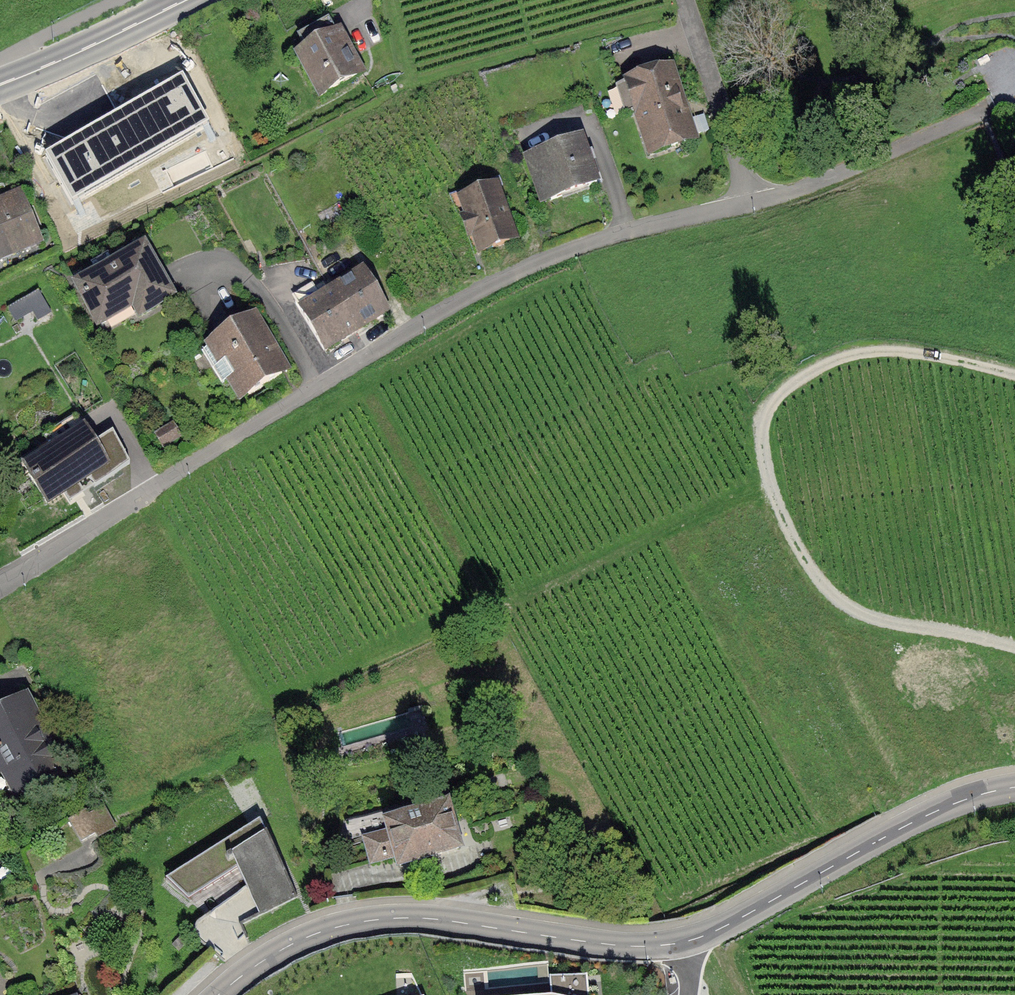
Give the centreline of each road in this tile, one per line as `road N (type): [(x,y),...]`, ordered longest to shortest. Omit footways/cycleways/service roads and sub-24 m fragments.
road 1 (residential): [(0,585),(324,383),(520,276),(646,227),(796,191),(994,109)]
road 2 (track): [(1014,374),(866,345),(769,421),(765,464),(804,554),(837,597),(892,623),(1014,648)]
road 3 (residential): [(685,942),(617,944),(387,918),(290,944),(219,994)]
road 4 (residential): [(1014,787),(931,813),(685,942)]
road 5 (primary): [(0,85),(185,0)]

